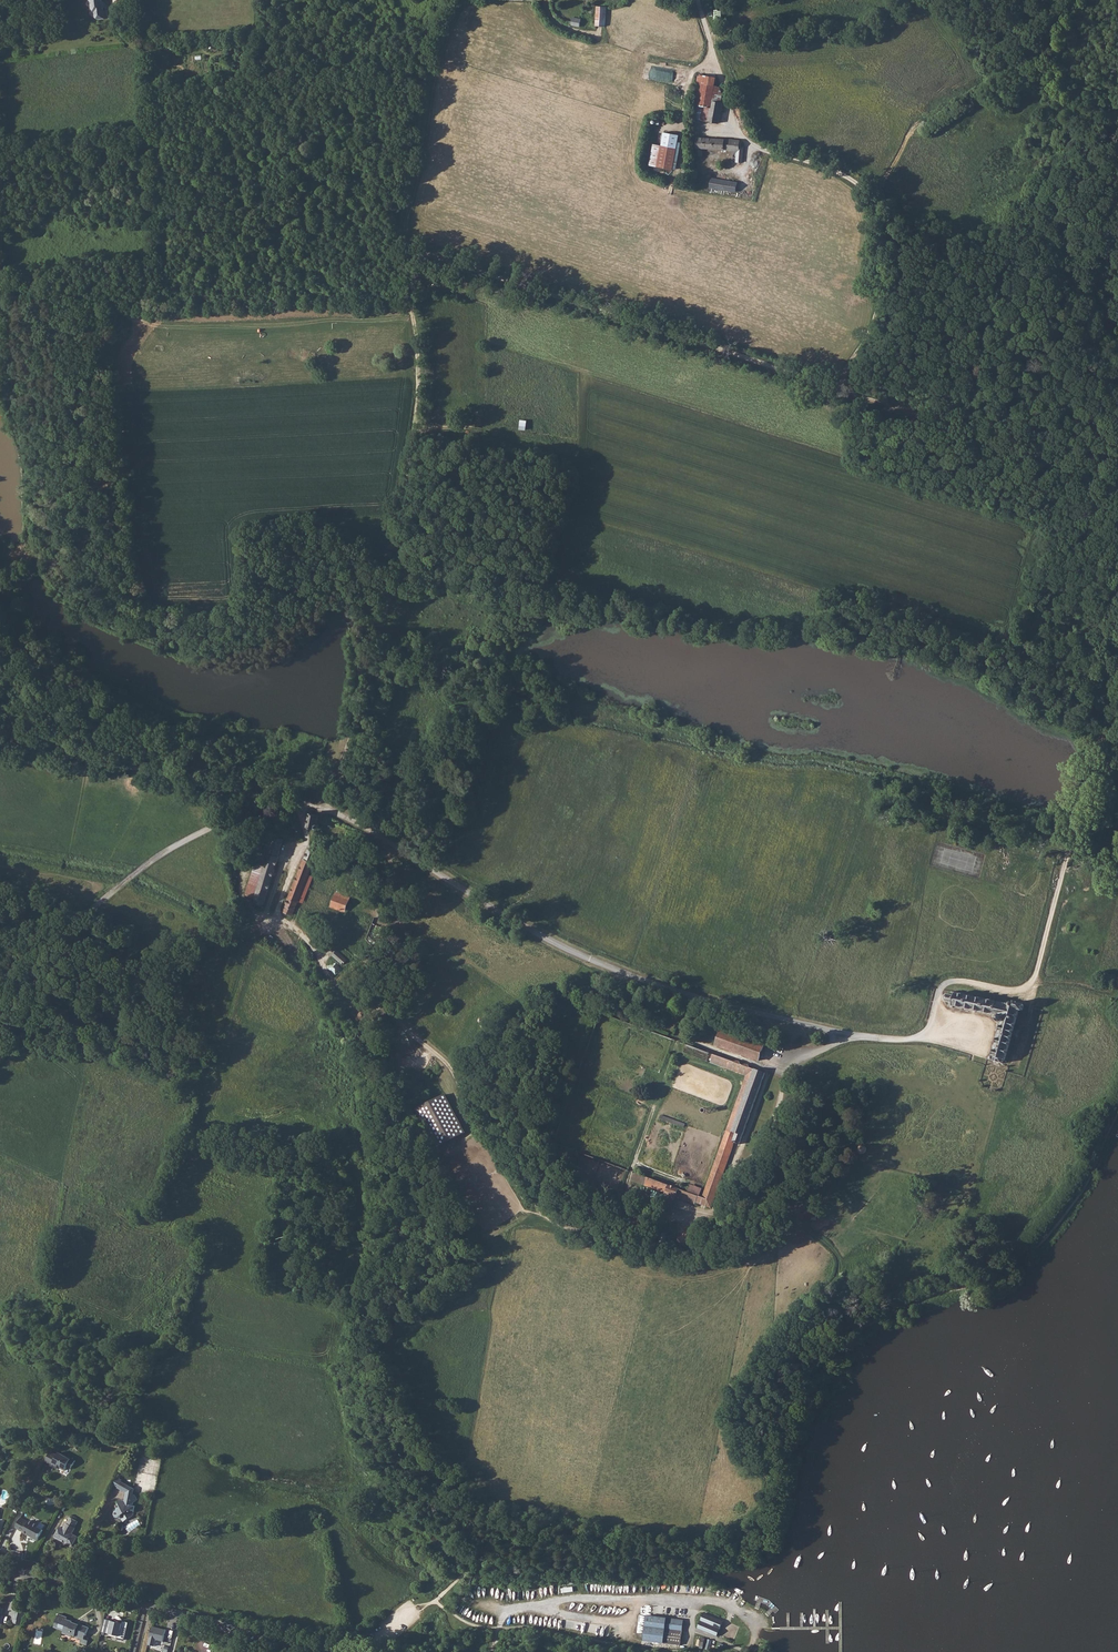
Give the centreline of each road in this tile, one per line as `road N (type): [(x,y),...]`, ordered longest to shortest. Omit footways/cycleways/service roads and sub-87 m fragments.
road 1 (unclassified): [(943,984),(919,1037),(842,1036),(778,1020),(617,971),(545,939),(361,825),(312,805),(279,804),(183,842),(121,885),(0,1034)]
road 2 (track): [(535,0),(463,7),(429,109),(404,229),(420,398),(403,524),(385,552),(348,568),(345,578),(361,676),(353,731),(327,809)]
road 3 (track): [(298,803),(307,843),(276,918),(310,941),(344,990),(442,1058),(478,1127)]
road 4 (track): [(480,1605),(723,1602),(755,1619),(754,1642)]
road 5 (track): [(717,66),(736,129),(753,144),(838,171),(873,196)]
road 6 (track): [(142,0),(171,212)]
road 7 (track): [(1062,874),(1029,990),(943,984)]
road 8 (track): [(873,196),(887,227),(883,285),(843,390)]
road 9 (residential): [(151,1607),(332,1651)]
road 10 (track): [(385,854),(402,919),(389,1016)]
road 11 (residential): [(0,1568),(151,1607)]

